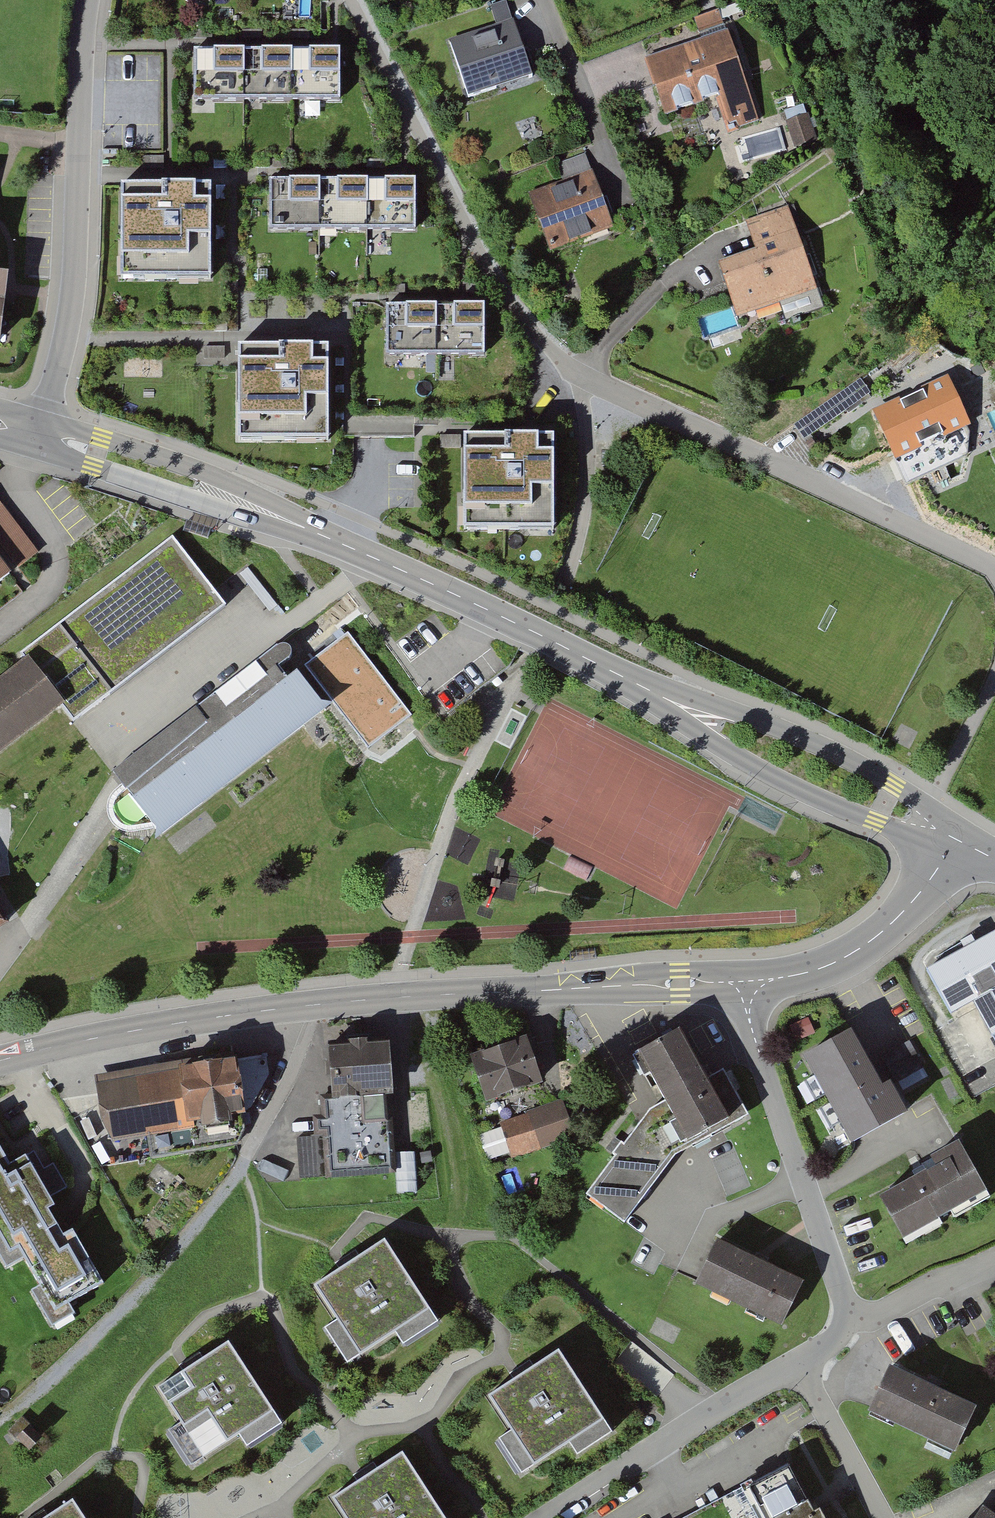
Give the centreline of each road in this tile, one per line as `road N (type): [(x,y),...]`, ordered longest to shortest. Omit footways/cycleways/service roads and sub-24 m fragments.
road 1 (tertiary): [(748,990),(682,983),(394,997),(168,1023),(0,1061)]
road 2 (residential): [(36,434),(306,529),(627,679)]
road 3 (residential): [(36,434),(75,298),(87,0)]
road 4 (residential): [(627,679),(698,732),(818,799),(904,834),(960,841)]
road 5 (residential): [(960,841),(928,807),(848,760),(627,679)]
road 6 (residential): [(851,1328),(758,1053),(748,990)]
road 7 (residential): [(550,1517),(799,1364)]
road 8 (tertiary): [(960,841),(910,904),(848,956),(748,990)]
road 9 (residential): [(882,1517),(799,1364)]
road 10 (residential): [(851,1328),(994,1260)]

